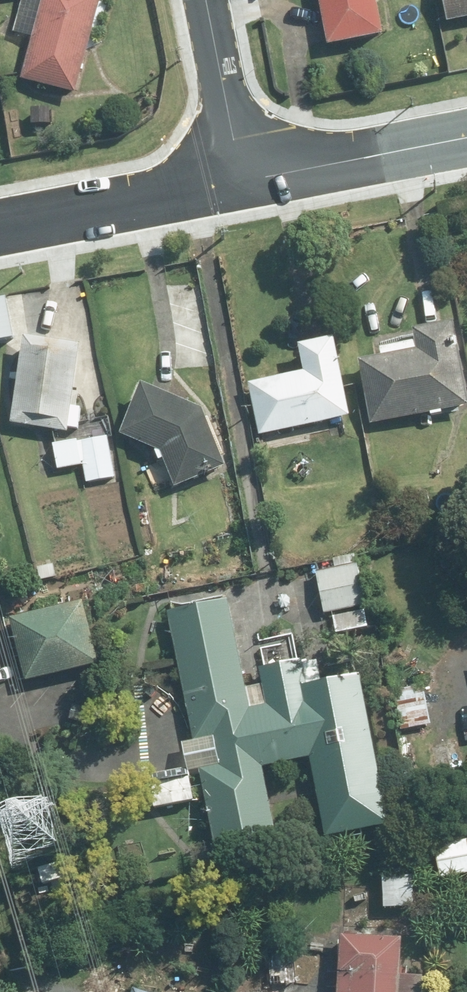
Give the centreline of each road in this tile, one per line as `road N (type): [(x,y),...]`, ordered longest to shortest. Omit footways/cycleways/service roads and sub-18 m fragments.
road 1 (residential): [(0,226),(241,180)]
road 2 (residential): [(241,180),(466,137)]
road 3 (residential): [(206,0),(241,180)]

